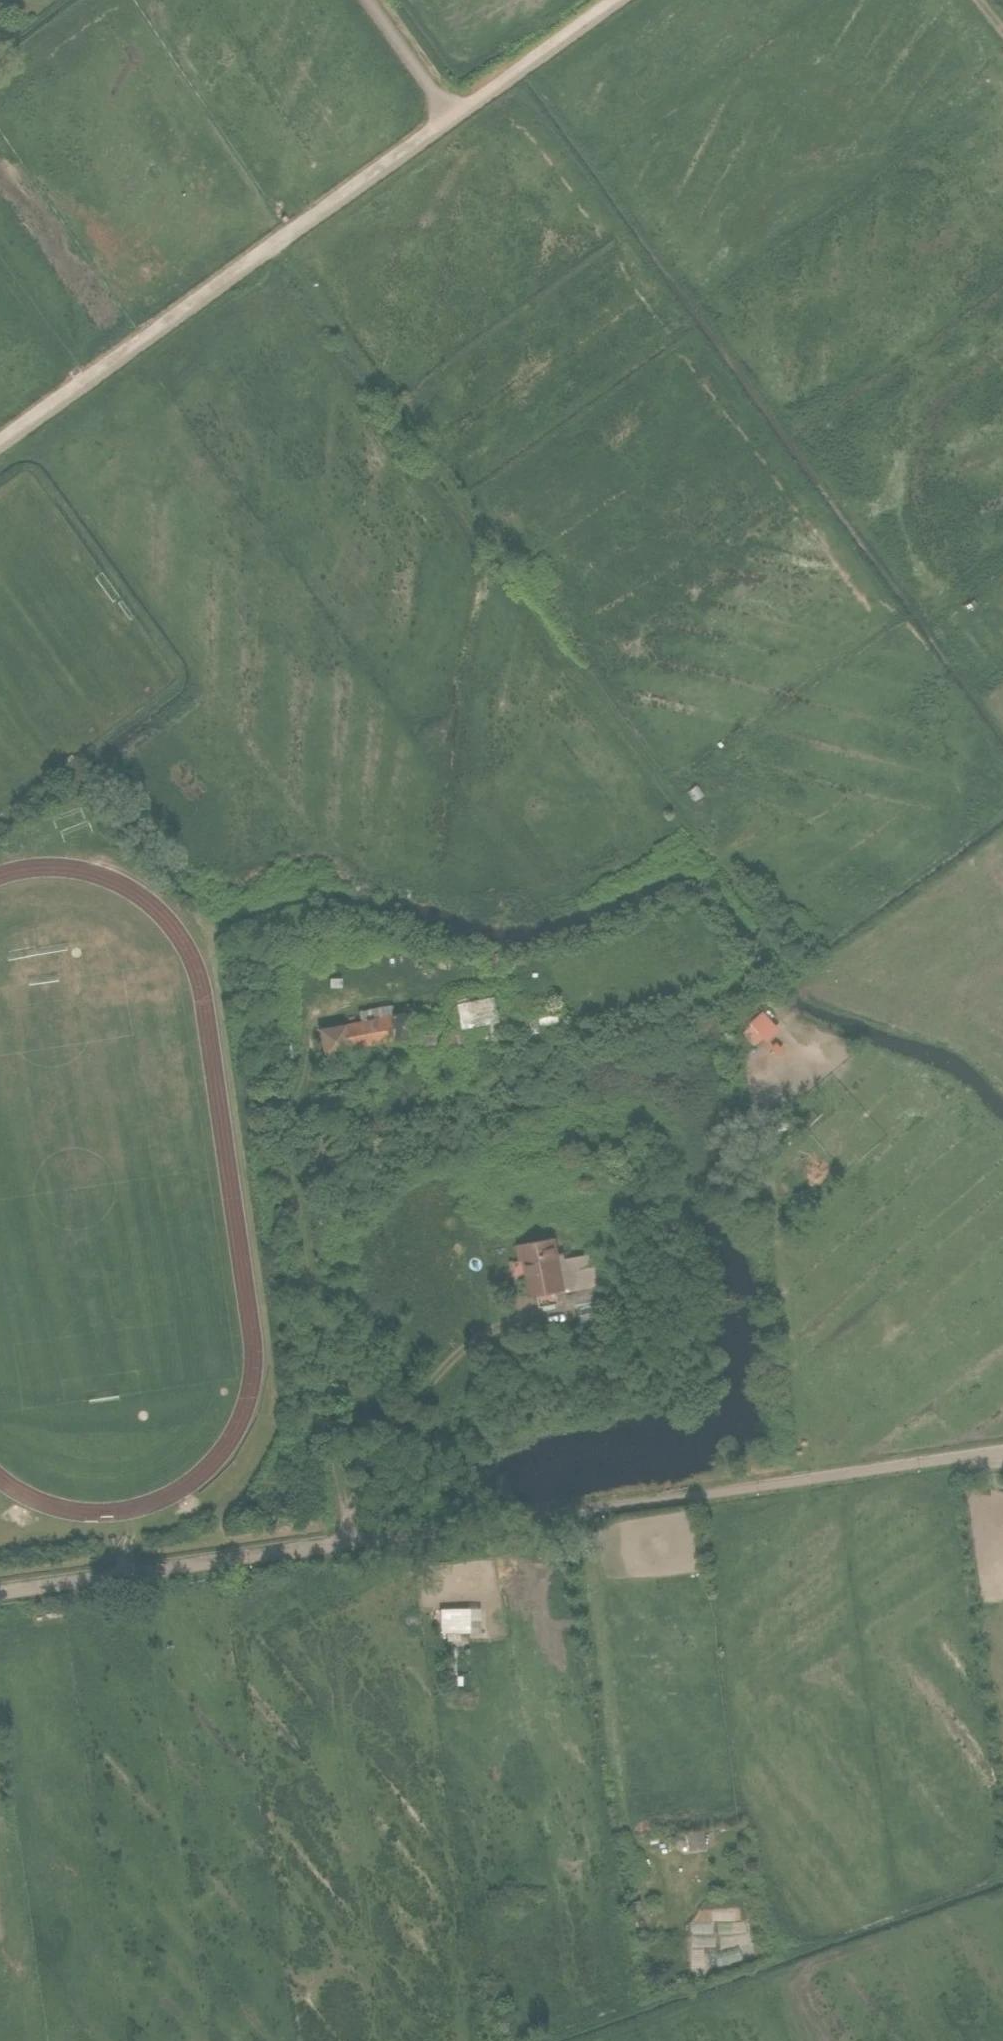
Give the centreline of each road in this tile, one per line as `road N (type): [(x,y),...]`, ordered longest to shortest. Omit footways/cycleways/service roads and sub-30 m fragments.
road 1 (track): [(281,247),(787,961),(818,988),(945,1032)]
road 2 (track): [(0,440),(614,0)]
road 3 (track): [(349,1542),(588,1517),(1002,1456)]
road 4 (track): [(367,0),(451,118)]

